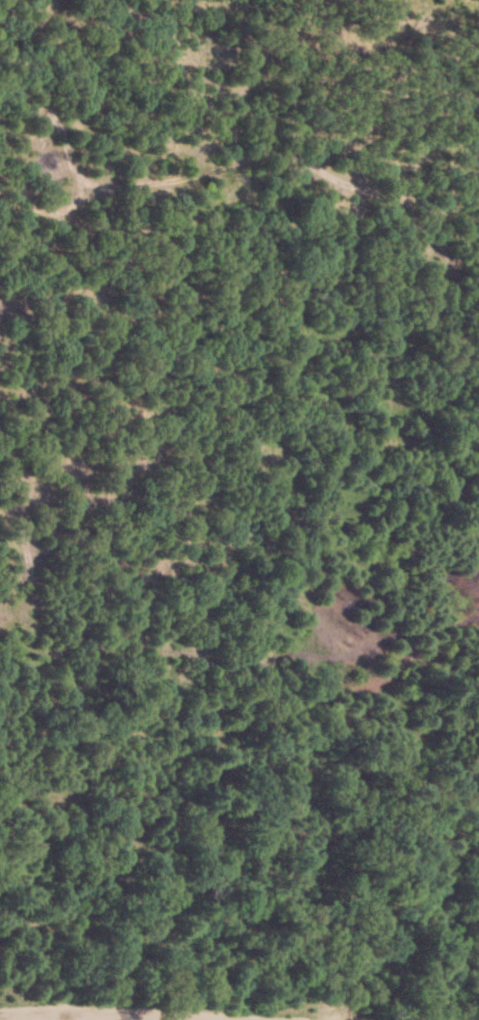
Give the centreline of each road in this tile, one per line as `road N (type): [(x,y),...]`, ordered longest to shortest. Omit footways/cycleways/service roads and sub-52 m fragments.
road 1 (track): [(246,1019),(0,1010)]

